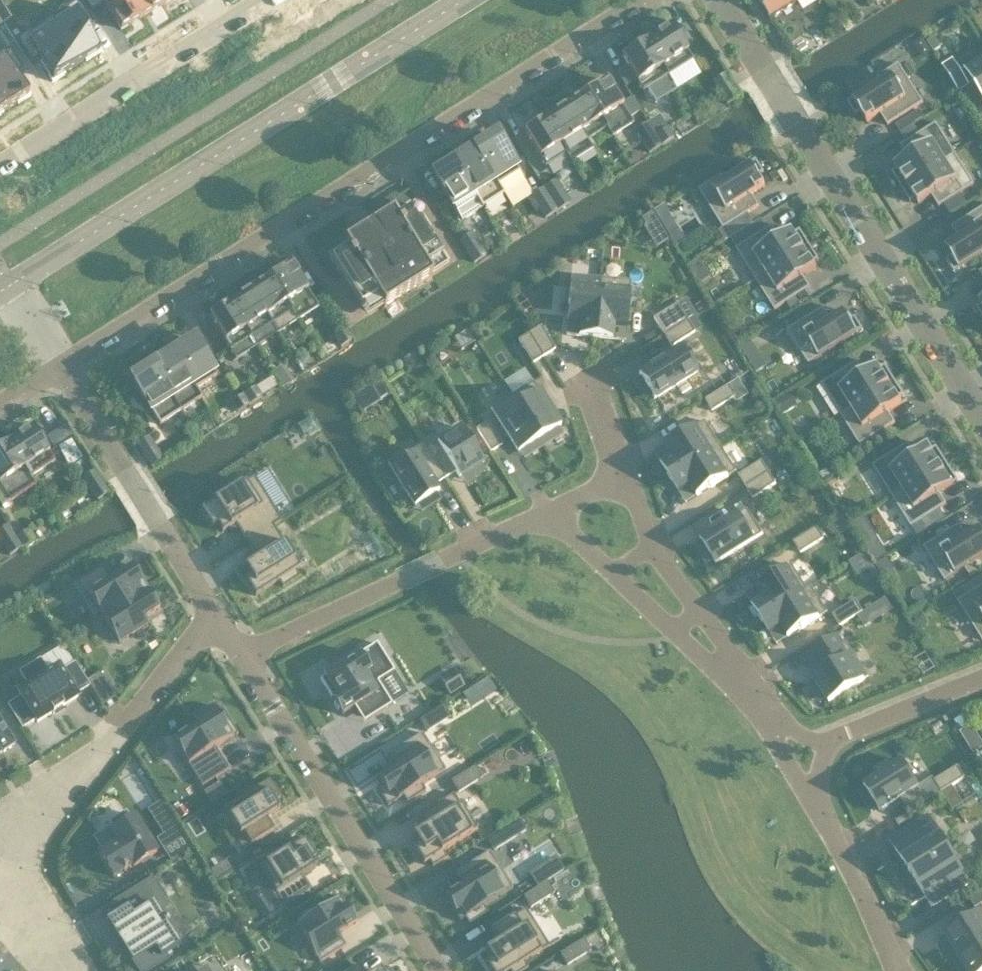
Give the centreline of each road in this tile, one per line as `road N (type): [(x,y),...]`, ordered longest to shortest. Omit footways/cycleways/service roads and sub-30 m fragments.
road 1 (residential): [(61,366),(643,0)]
road 2 (tertiary): [(464,0),(10,285)]
road 3 (residential): [(719,0),(981,421)]
road 4 (residential): [(438,970),(242,654)]
road 5 (residential): [(550,517),(242,654)]
road 6 (residential): [(257,0),(0,163)]
road 7 (residential): [(215,610),(101,753),(0,819)]
road 8 (residential): [(215,610),(61,366)]
road 9 (residential): [(906,970),(811,797)]
road 10 (residential): [(820,749),(981,682)]
road 11 (residential): [(0,840),(73,970)]
road 12 (residential): [(676,629),(766,711)]
road 13 (residential): [(766,711),(753,682),(696,614)]

